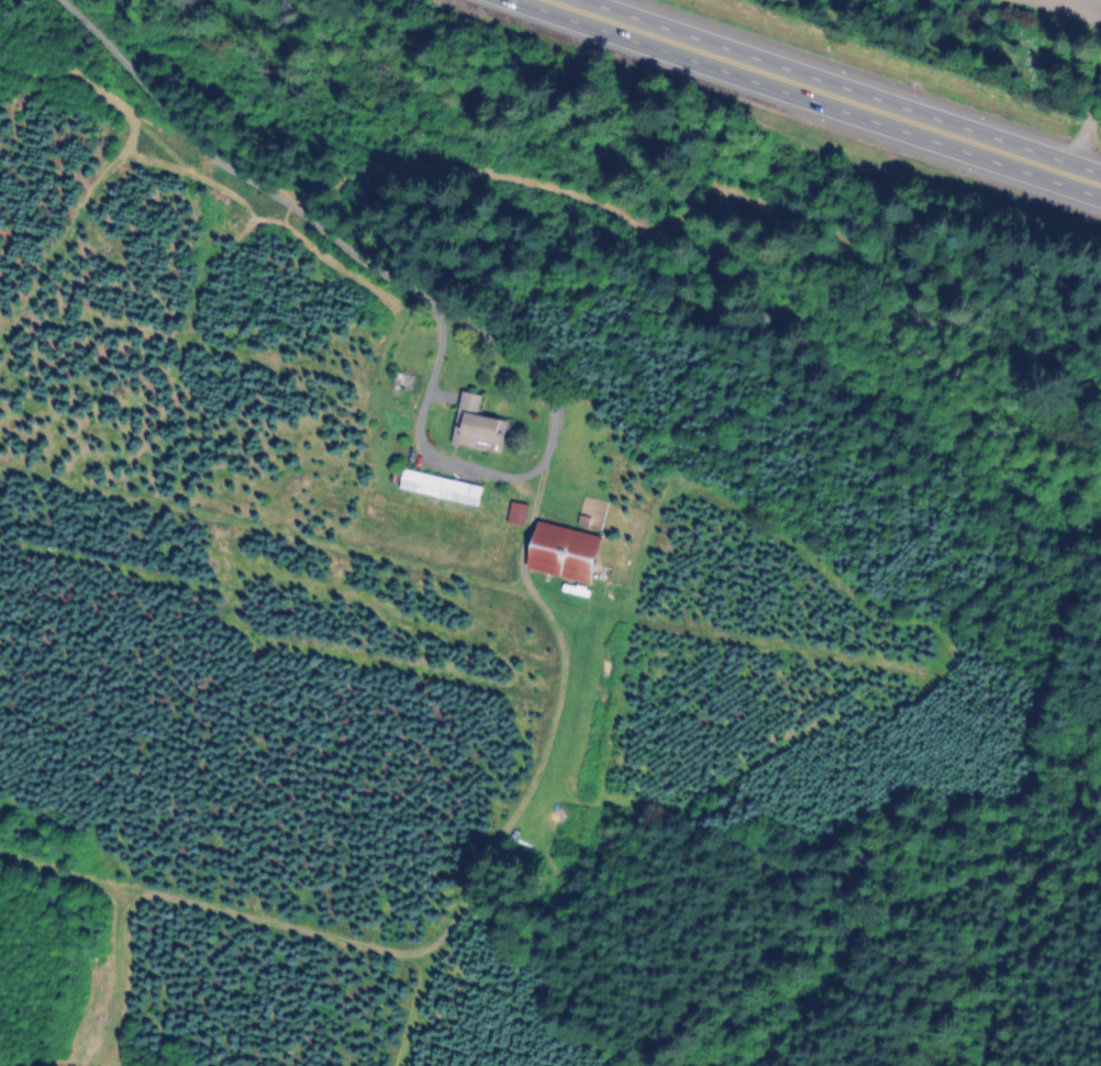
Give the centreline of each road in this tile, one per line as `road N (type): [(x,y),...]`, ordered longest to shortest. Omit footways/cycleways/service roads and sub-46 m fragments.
road 1 (trunk): [(1100,178),(561,0)]

